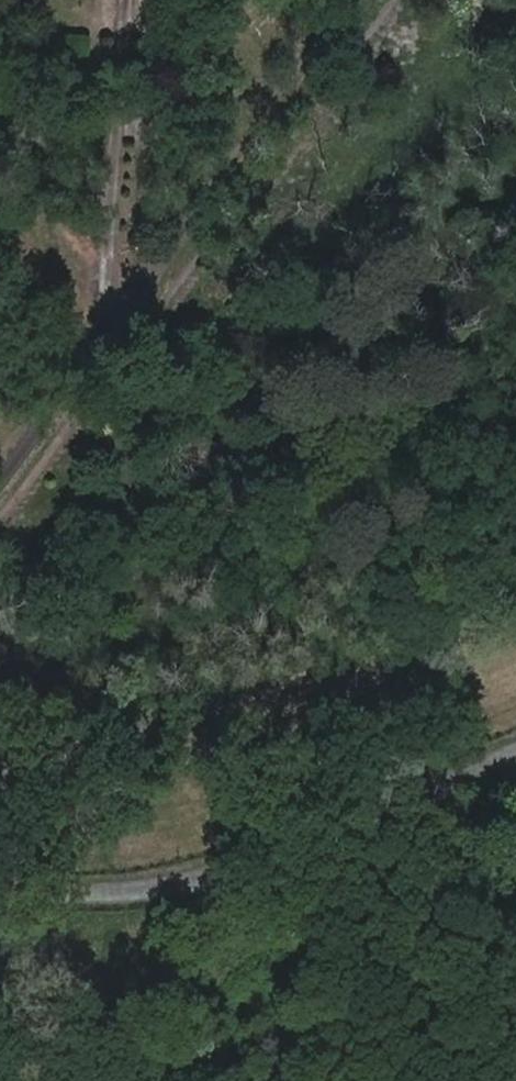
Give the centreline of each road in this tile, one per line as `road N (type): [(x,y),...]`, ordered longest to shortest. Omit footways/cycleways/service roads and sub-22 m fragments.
road 1 (track): [(0,156),(105,265)]

